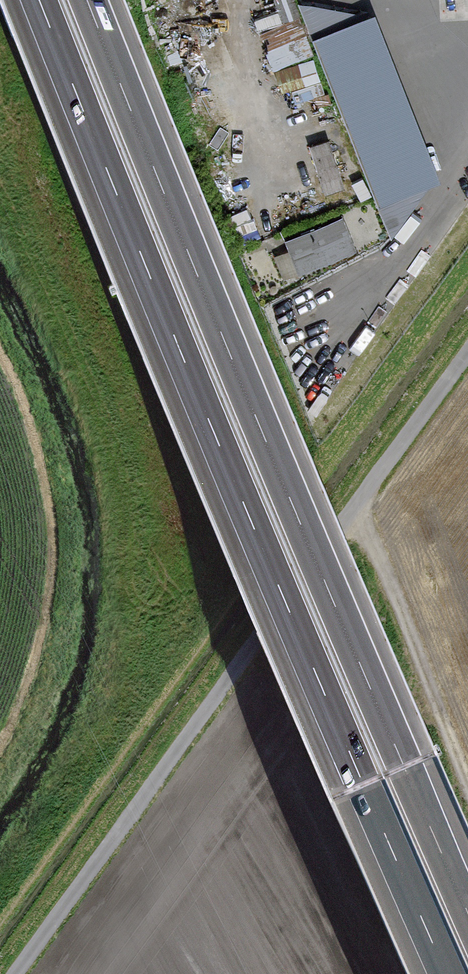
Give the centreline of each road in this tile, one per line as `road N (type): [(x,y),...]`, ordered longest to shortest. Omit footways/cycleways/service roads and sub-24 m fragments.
road 1 (motorway): [(37,0),(259,546),(444,973)]
road 2 (motorway): [(467,908),(89,0)]
road 3 (unclassified): [(16,973),(467,356)]

